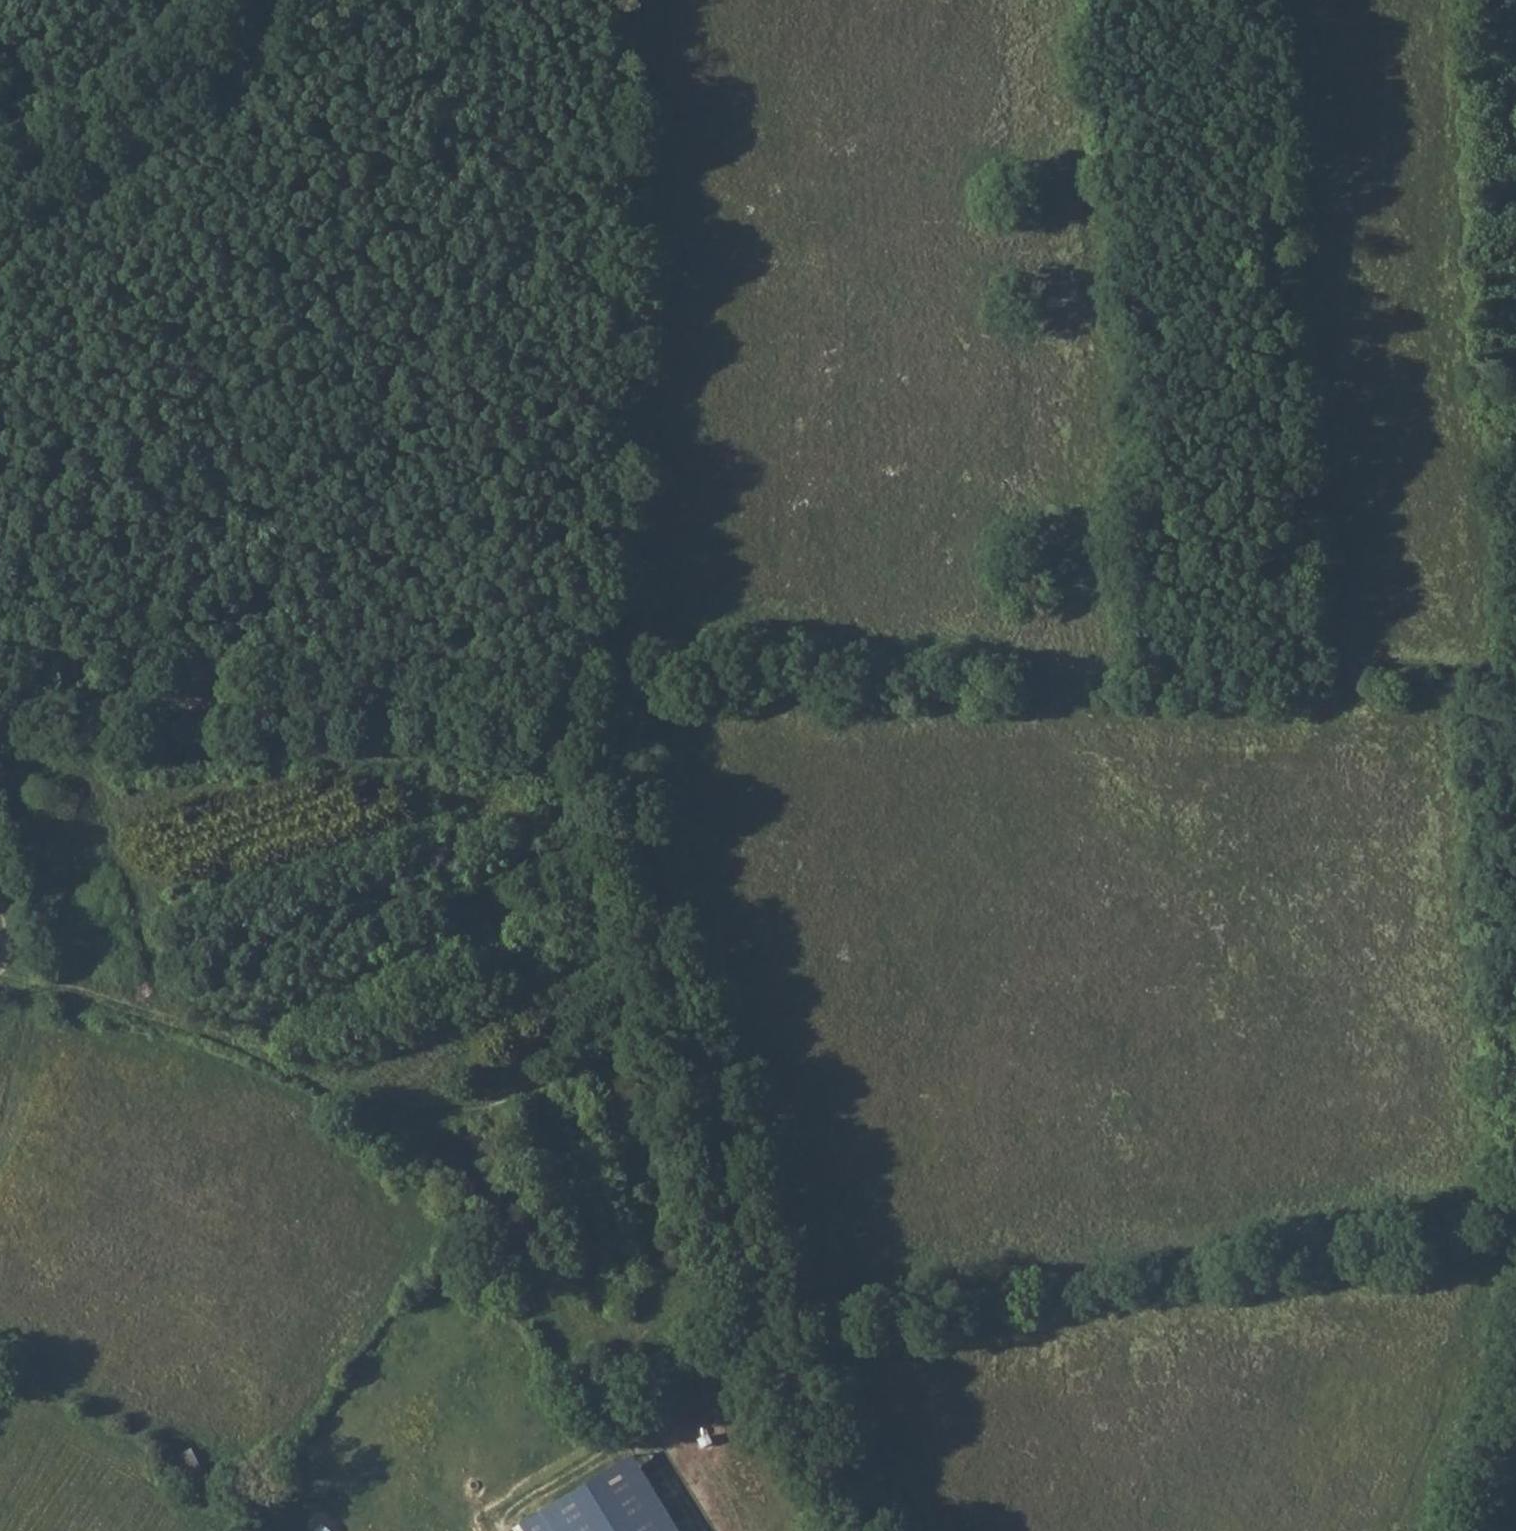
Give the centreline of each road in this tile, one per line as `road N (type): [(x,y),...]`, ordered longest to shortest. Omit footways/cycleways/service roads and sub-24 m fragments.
road 1 (track): [(857,1530),(767,1351),(614,725),(0,700)]
road 2 (track): [(0,184),(329,0)]

